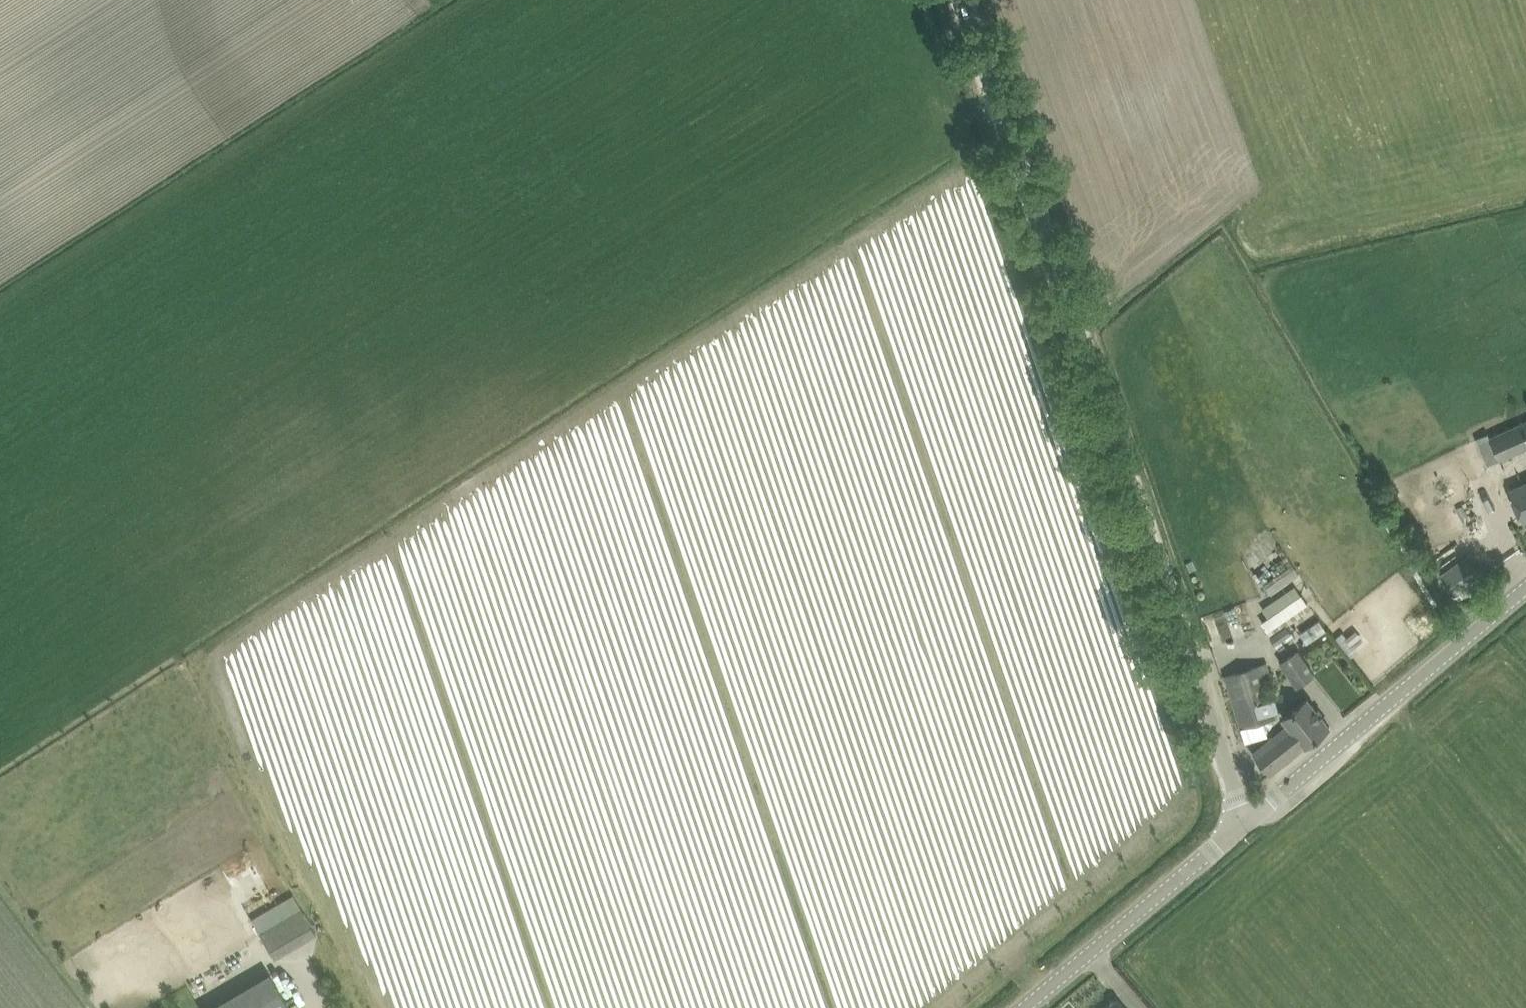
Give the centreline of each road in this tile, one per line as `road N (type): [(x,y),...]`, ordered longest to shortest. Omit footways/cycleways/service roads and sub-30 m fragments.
road 1 (unclassified): [(1242,821),(962,0)]
road 2 (unclassified): [(1242,821),(1525,590)]
road 3 (unclassified): [(1022,1007),(1242,821)]

